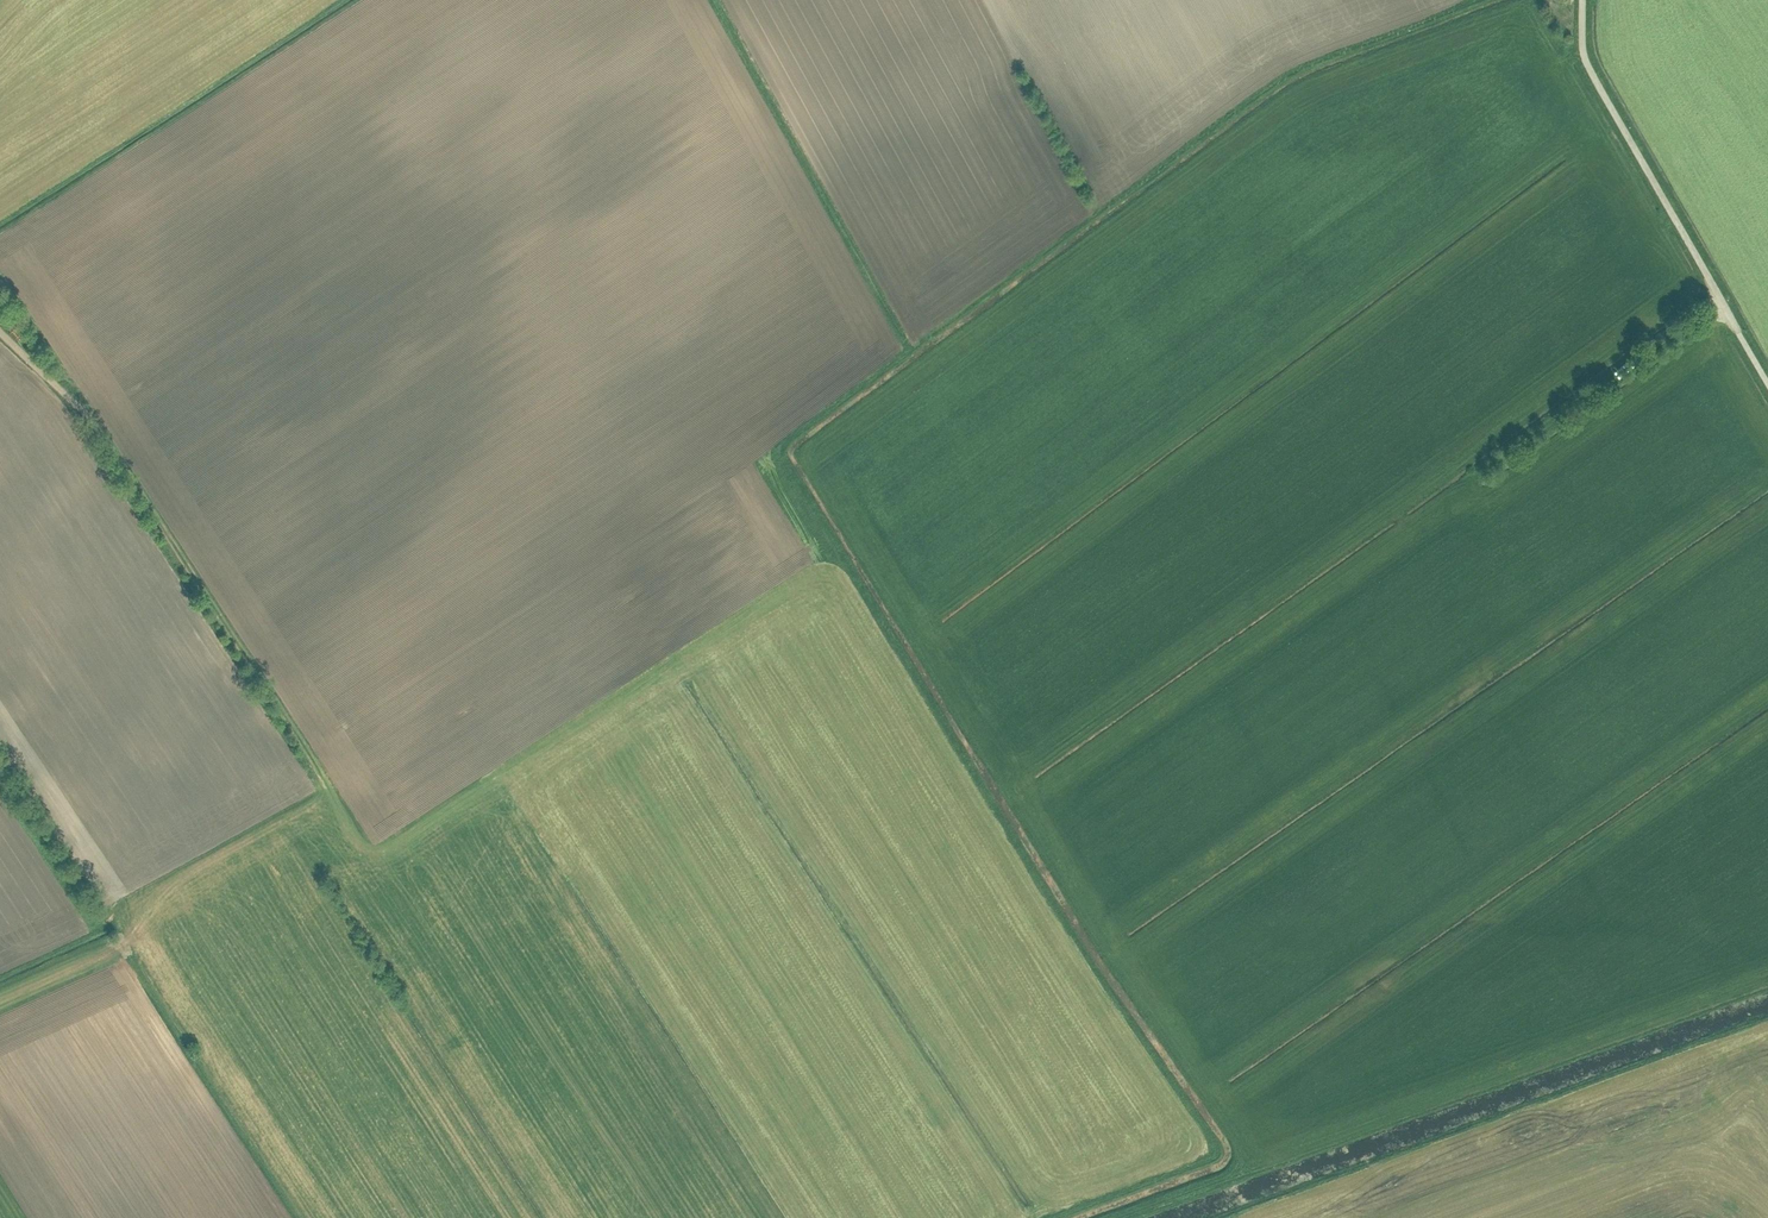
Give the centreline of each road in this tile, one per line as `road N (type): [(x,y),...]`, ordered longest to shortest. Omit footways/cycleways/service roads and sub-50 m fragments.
road 1 (unclassified): [(1738,331),(1588,65),(1583,0)]
road 2 (track): [(1720,300),(1477,476)]

